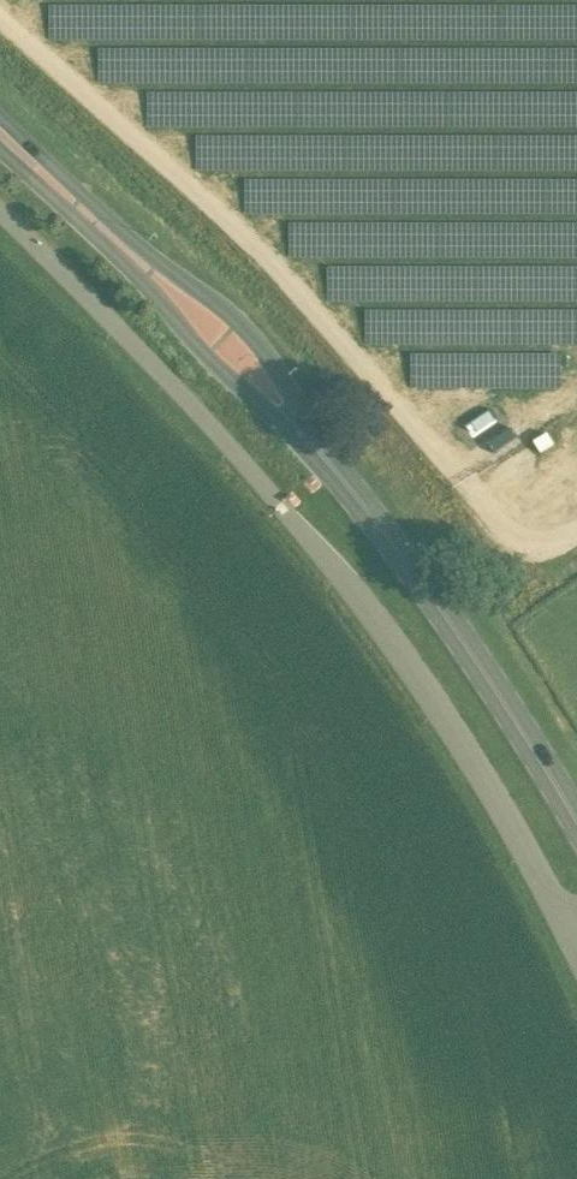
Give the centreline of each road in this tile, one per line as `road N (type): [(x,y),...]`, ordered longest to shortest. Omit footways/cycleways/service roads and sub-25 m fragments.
road 1 (unclassified): [(565,926),(468,755),(354,595),(239,457),(0,217)]
road 2 (primary): [(576,825),(428,591),(333,468),(219,341),(0,136)]
road 3 (track): [(576,534),(531,544),(509,531),(274,263),(0,17)]

